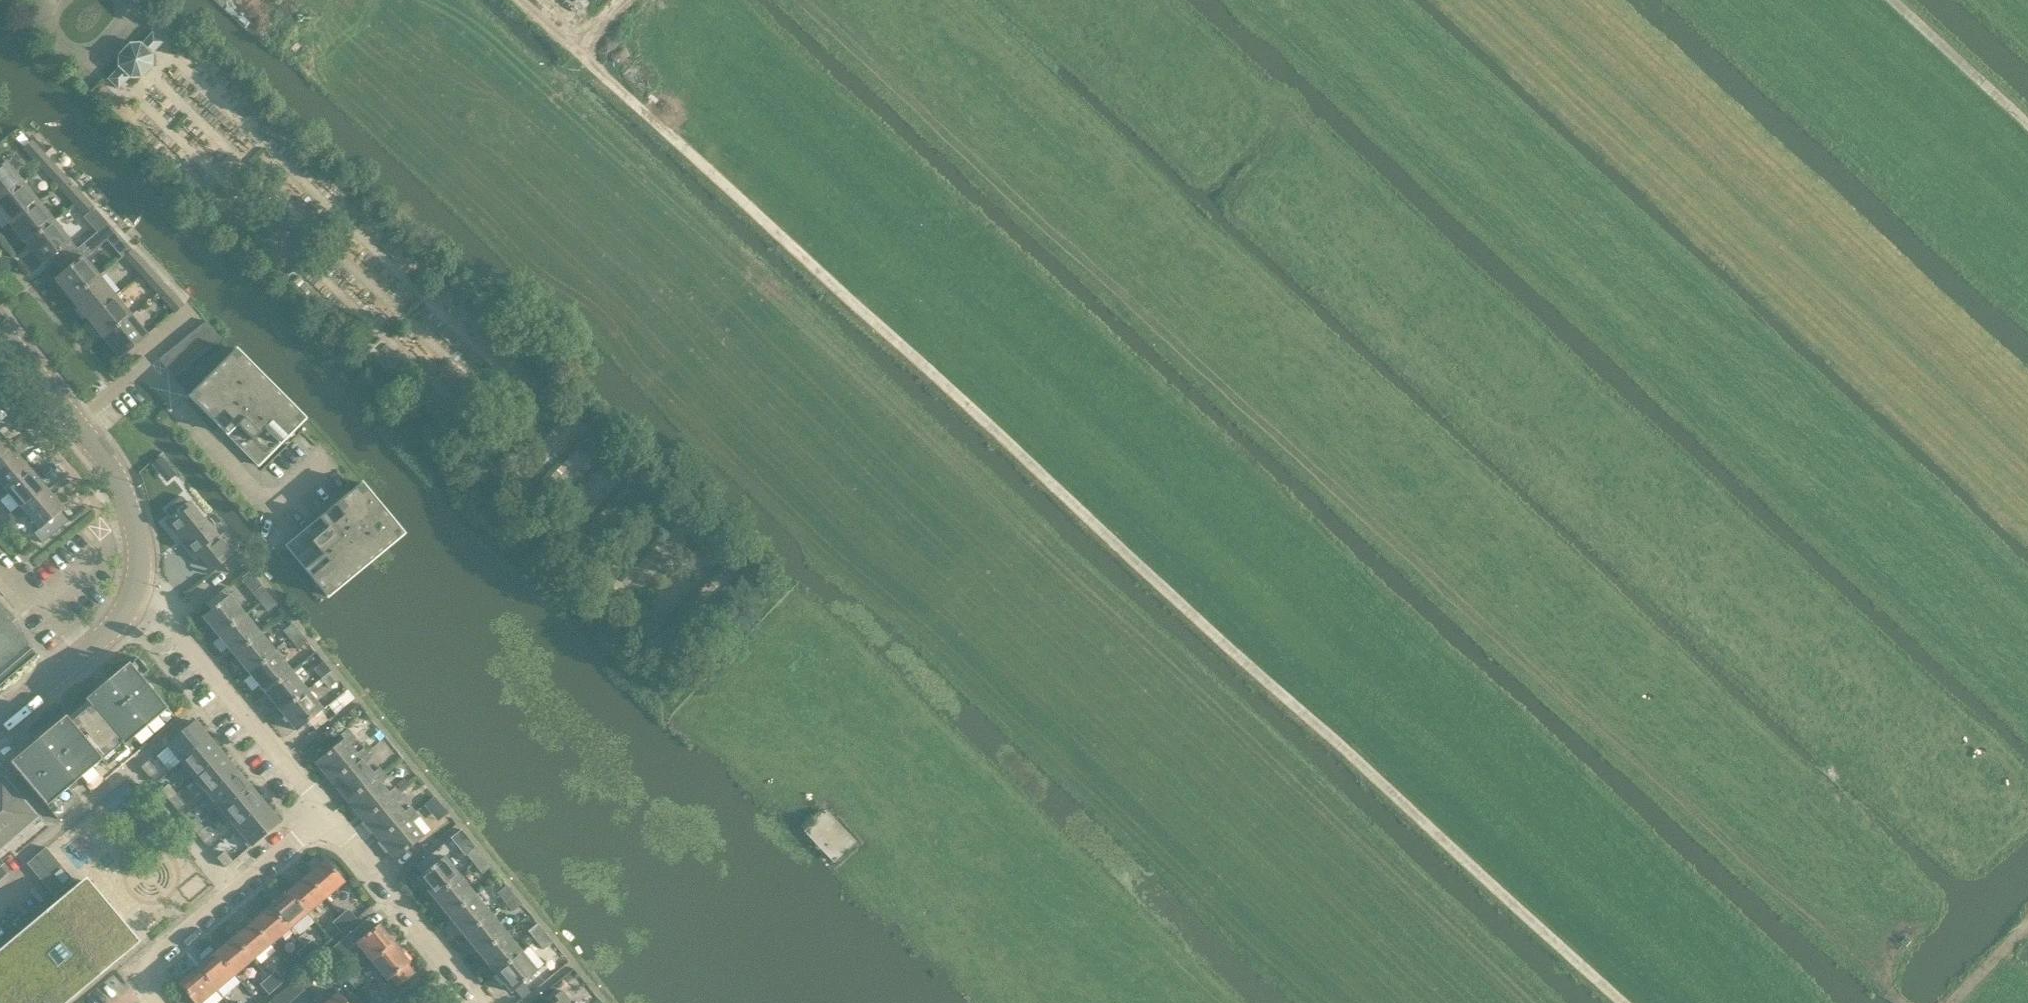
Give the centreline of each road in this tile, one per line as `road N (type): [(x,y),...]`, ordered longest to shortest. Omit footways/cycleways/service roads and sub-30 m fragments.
road 1 (track): [(1618,1002),(517,0)]
road 2 (residential): [(327,812),(179,627),(132,597)]
road 3 (residential): [(153,1002),(134,978),(327,812)]
road 4 (residential): [(141,369),(269,510),(327,457)]
road 5 (residential): [(483,1002),(327,812)]
road 6 (tertiary): [(132,597),(138,560),(126,506),(77,422)]
road 7 (track): [(2027,126),(1890,0)]
road 8 (tertiary): [(77,422),(0,321)]
road 9 (residential): [(0,567),(30,602),(90,647)]

